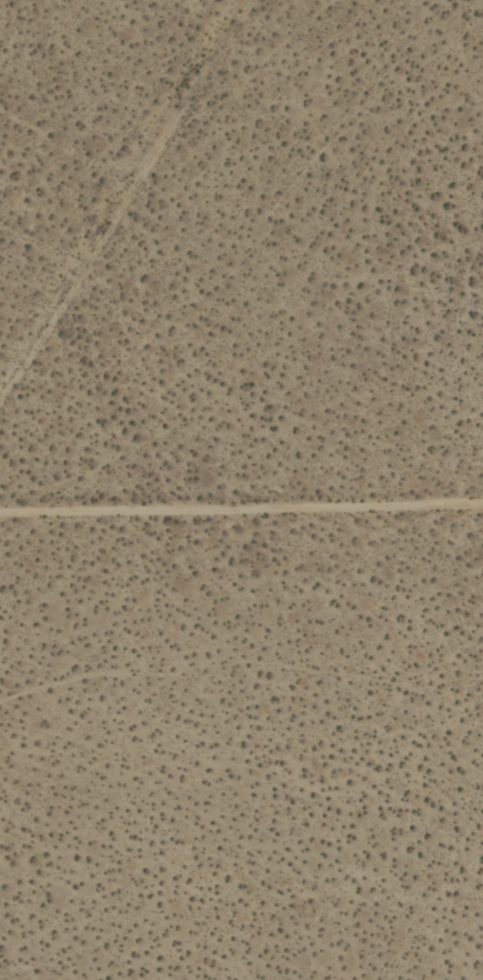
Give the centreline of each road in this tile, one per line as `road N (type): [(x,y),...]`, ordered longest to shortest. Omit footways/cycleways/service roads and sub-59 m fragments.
road 1 (track): [(0,515),(482,506)]

